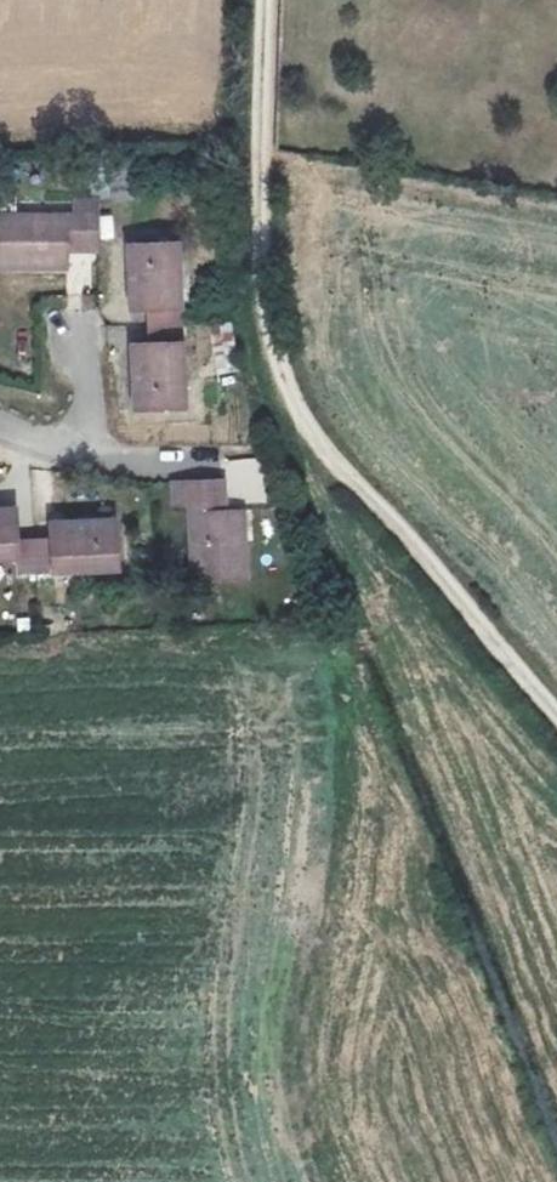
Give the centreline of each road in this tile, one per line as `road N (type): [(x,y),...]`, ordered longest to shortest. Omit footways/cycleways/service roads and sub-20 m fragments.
road 1 (track): [(556,712),(325,451),(280,374),(262,260),(265,0)]
road 2 (residential): [(86,454),(78,318)]
road 3 (residential): [(86,454),(148,466),(213,464)]

